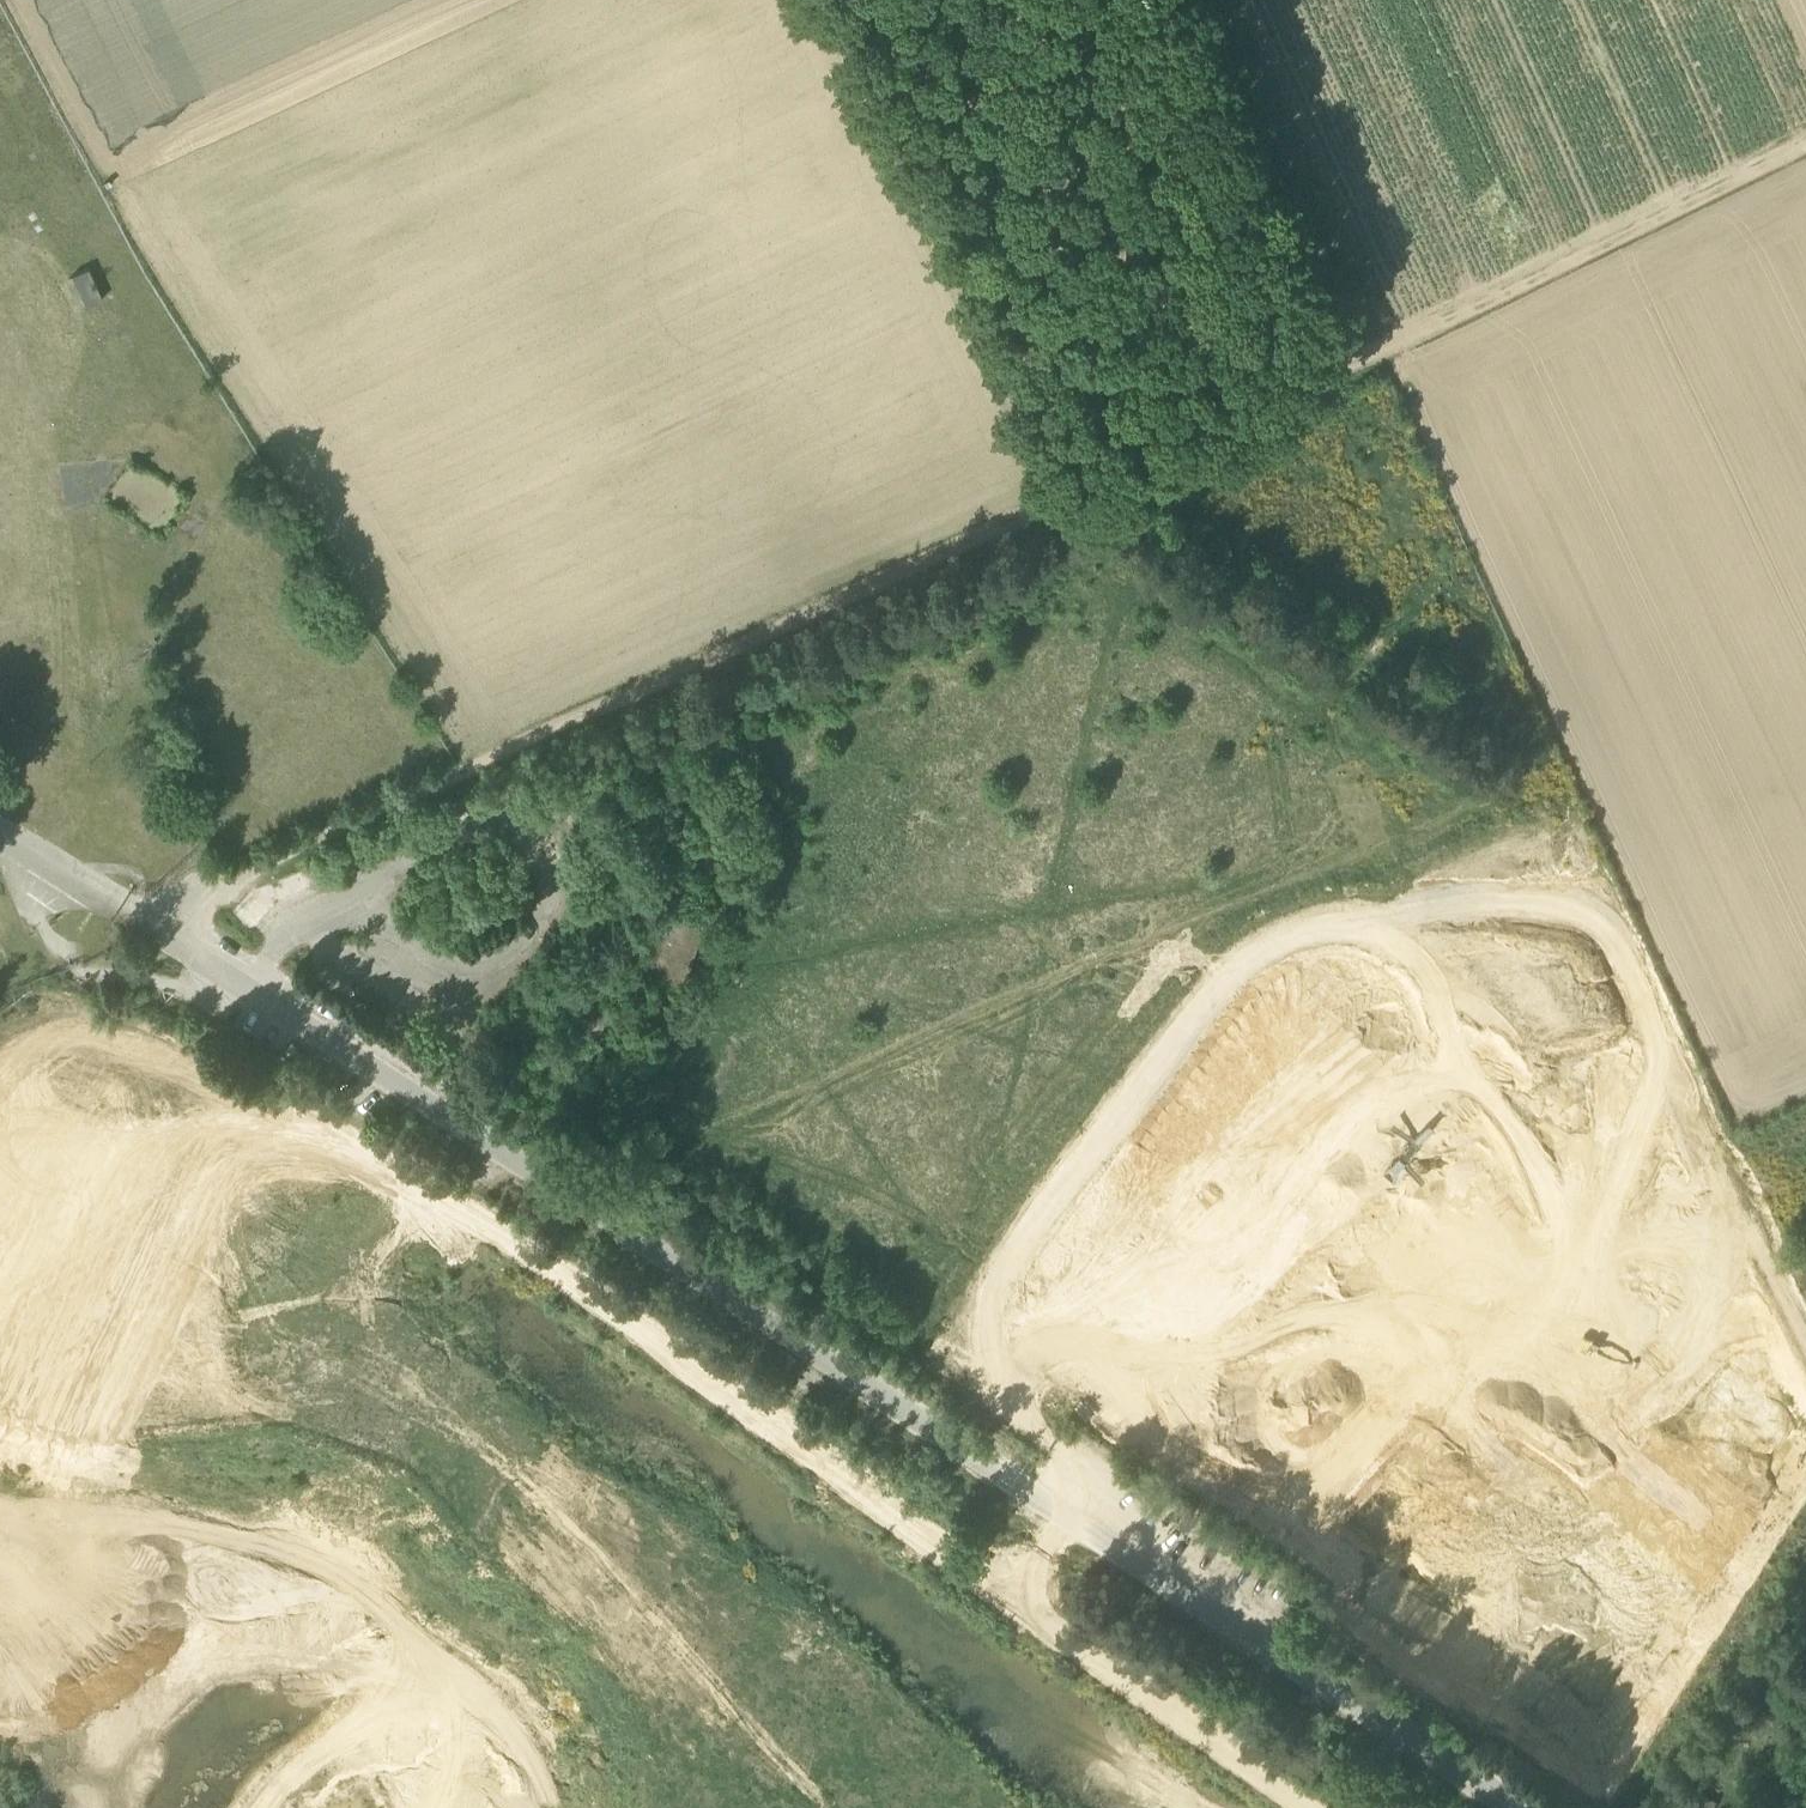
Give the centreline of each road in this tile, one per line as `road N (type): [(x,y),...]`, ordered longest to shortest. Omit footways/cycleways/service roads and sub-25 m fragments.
road 1 (track): [(1805,142),(1381,350),(381,808),(222,887),(175,941)]
road 2 (unclassified): [(1515,1807),(135,910)]
road 3 (track): [(135,910),(0,825)]

